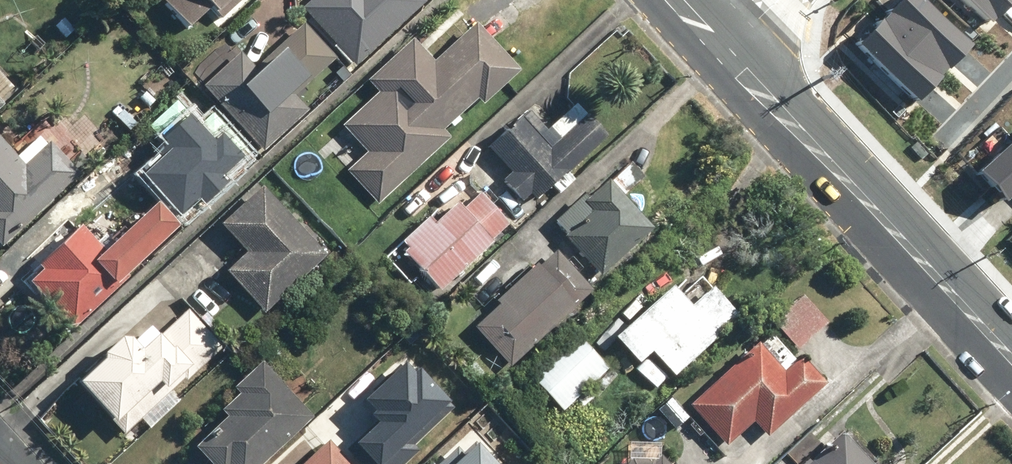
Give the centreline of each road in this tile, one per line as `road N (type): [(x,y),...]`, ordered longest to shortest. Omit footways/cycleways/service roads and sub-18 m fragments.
road 1 (secondary): [(725,51),(1011,358)]

